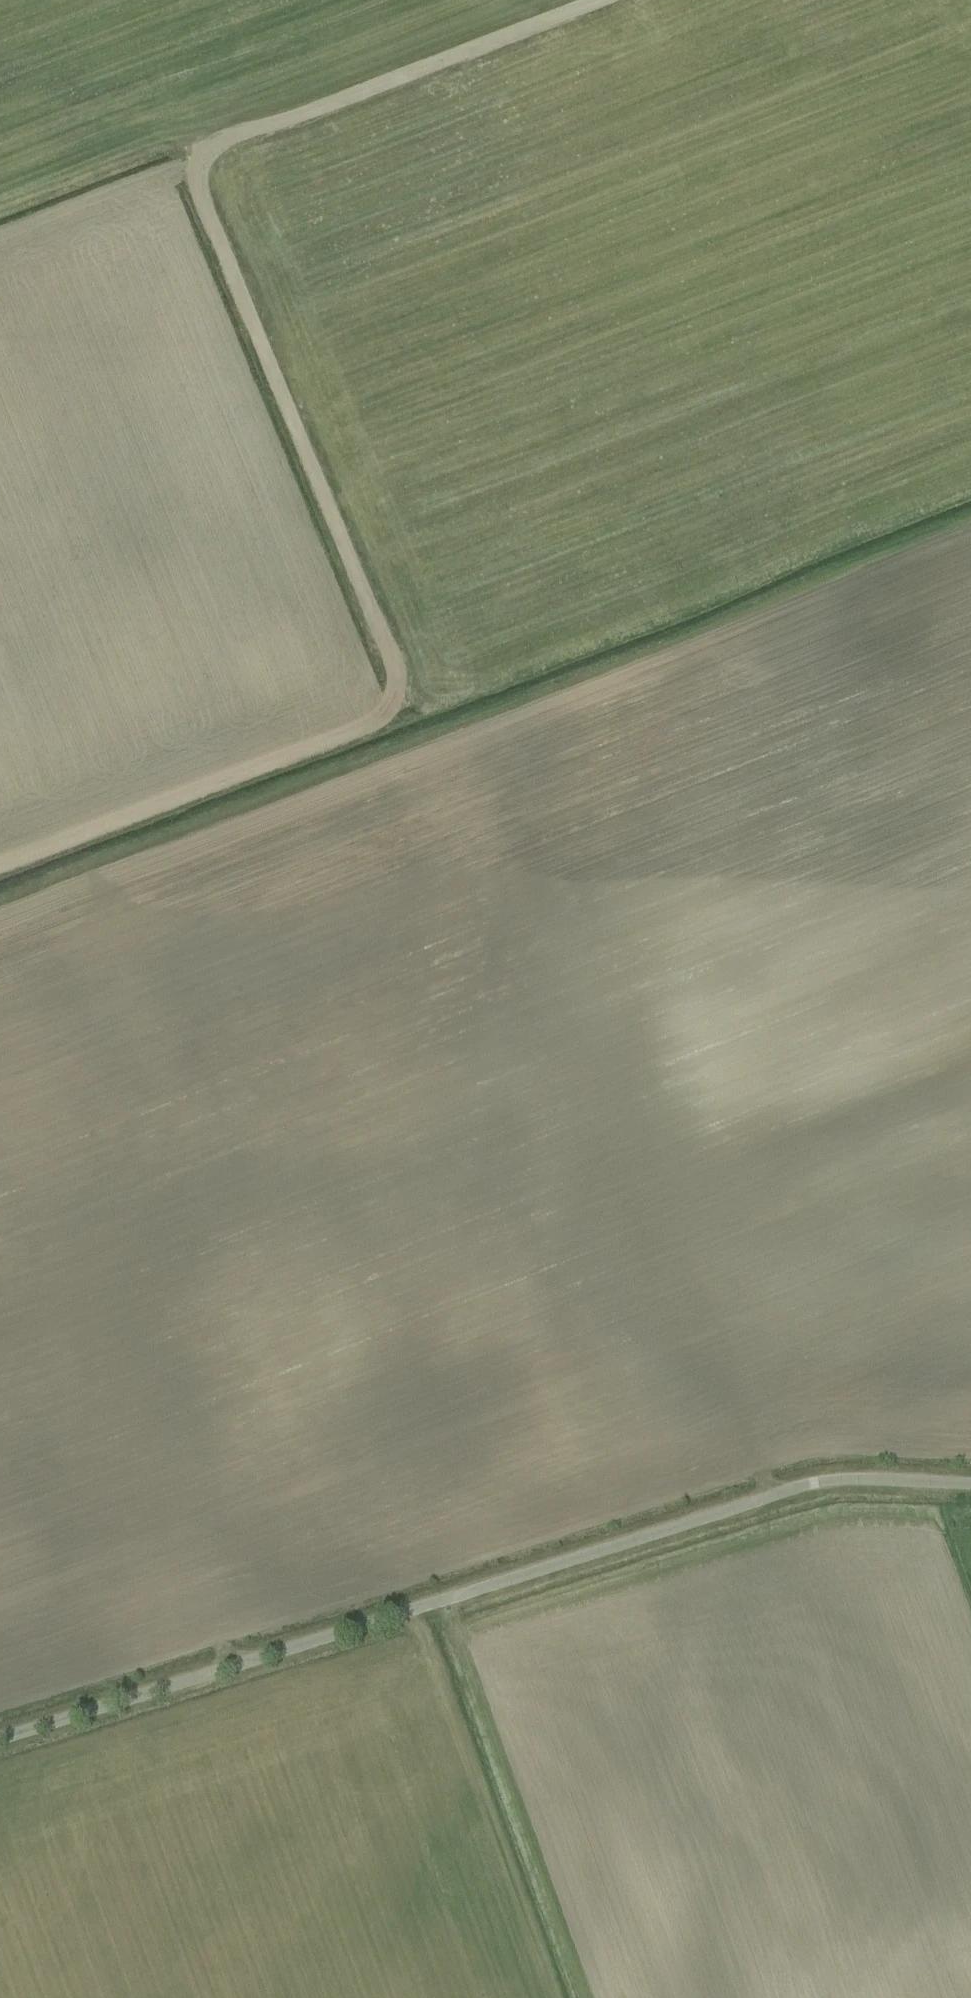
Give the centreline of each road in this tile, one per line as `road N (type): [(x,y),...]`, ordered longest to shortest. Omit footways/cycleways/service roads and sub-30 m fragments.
road 1 (track): [(0,866),(381,718),(393,698),(397,676),(197,183),(199,163),(213,146),(598,0)]
road 2 (unclassified): [(0,1749),(893,1476),(970,1483)]

